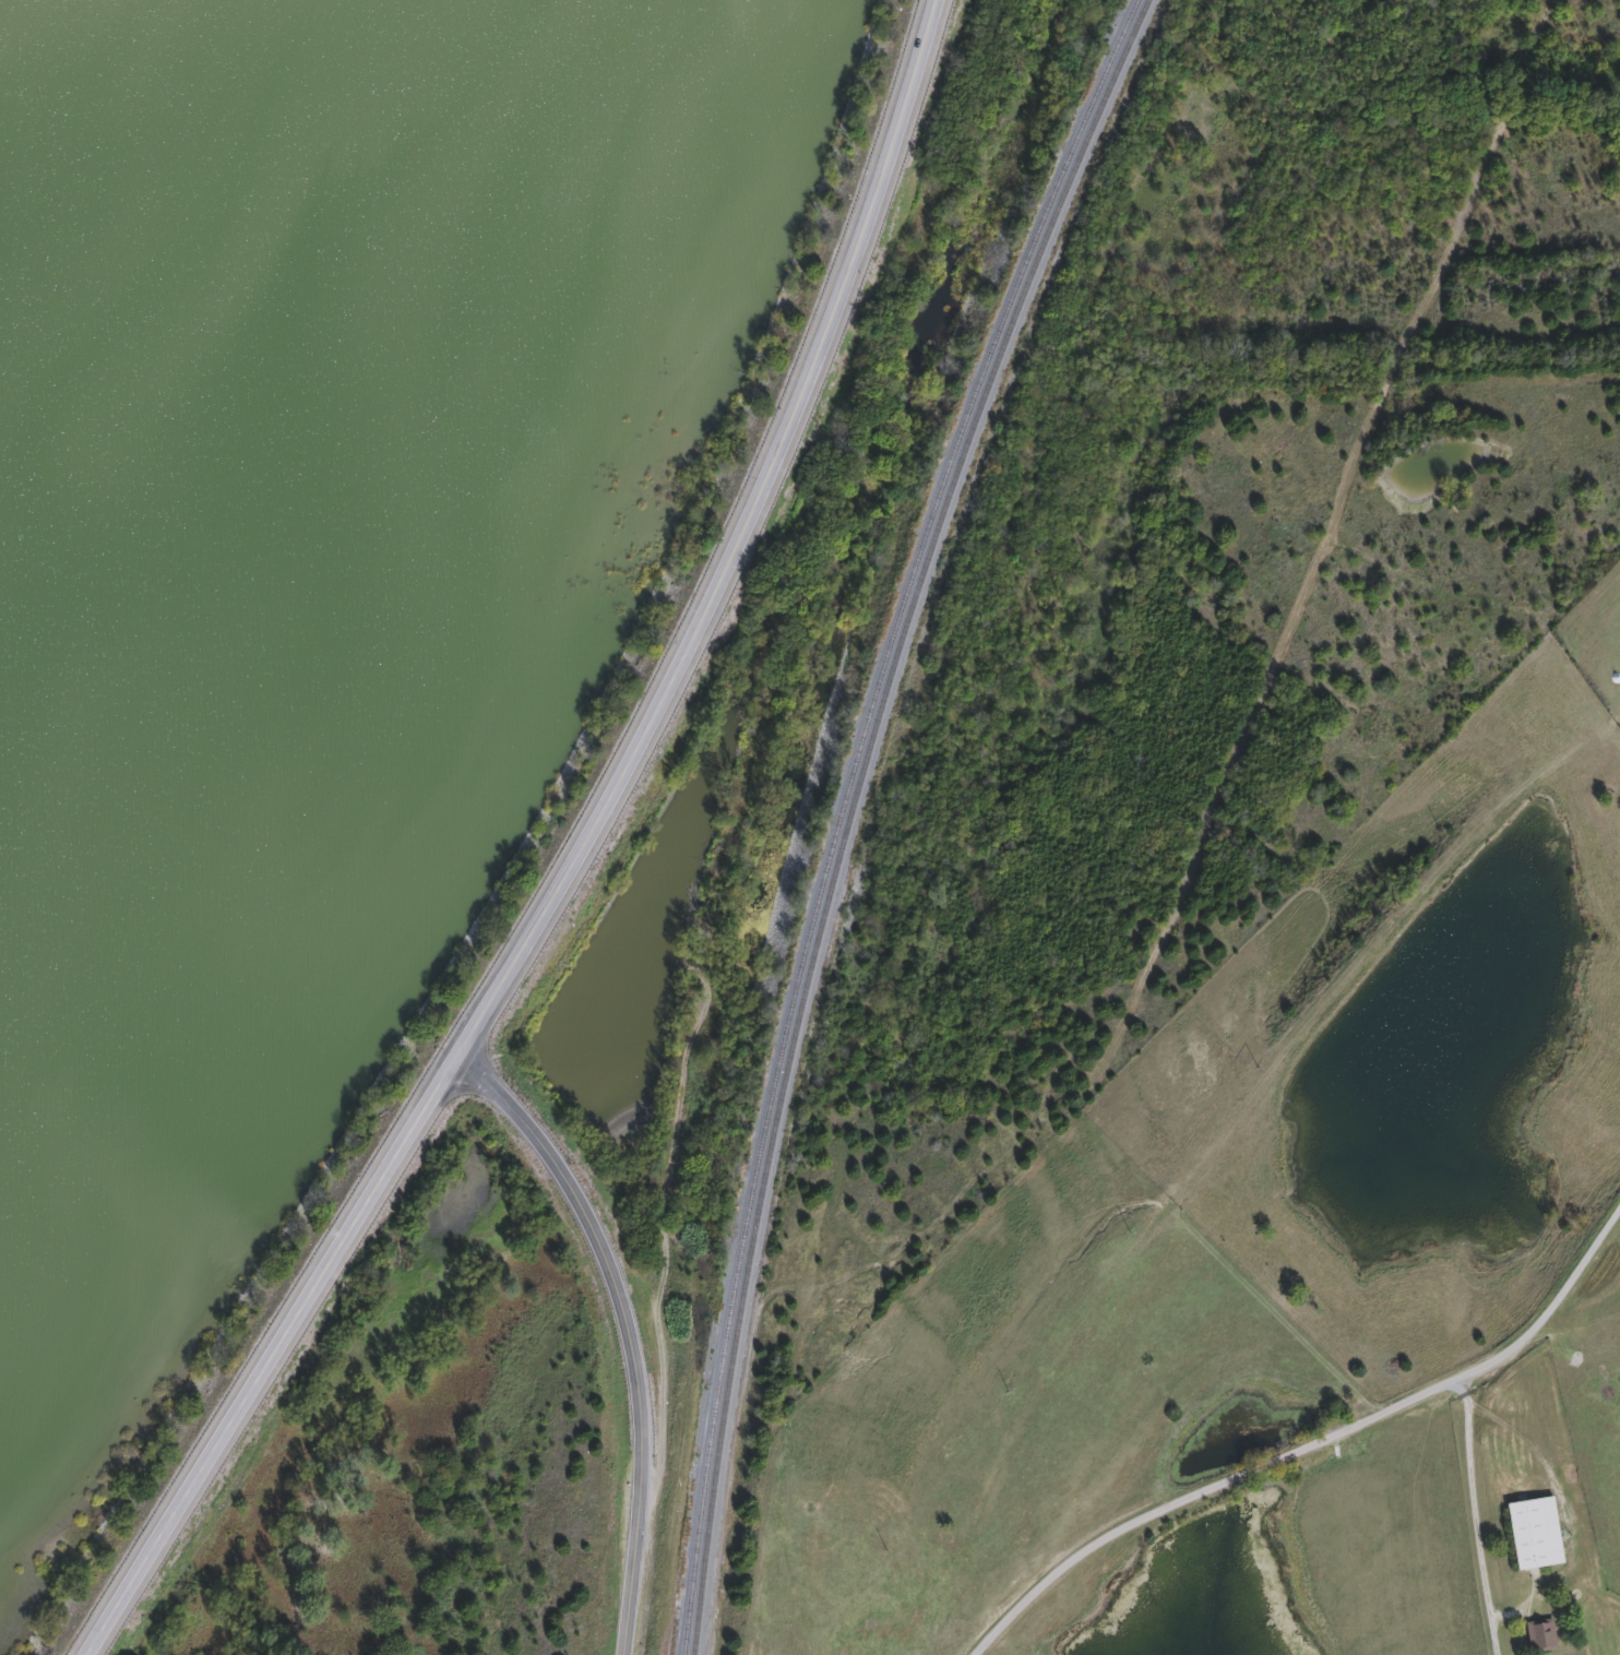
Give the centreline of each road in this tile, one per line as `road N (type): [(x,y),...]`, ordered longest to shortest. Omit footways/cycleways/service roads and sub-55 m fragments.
road 1 (primary): [(940,0),(893,151),(797,403),(610,798),(89,1654)]
road 2 (secondary): [(458,1049),(577,1196),(633,1344),(645,1448),(626,1654)]

